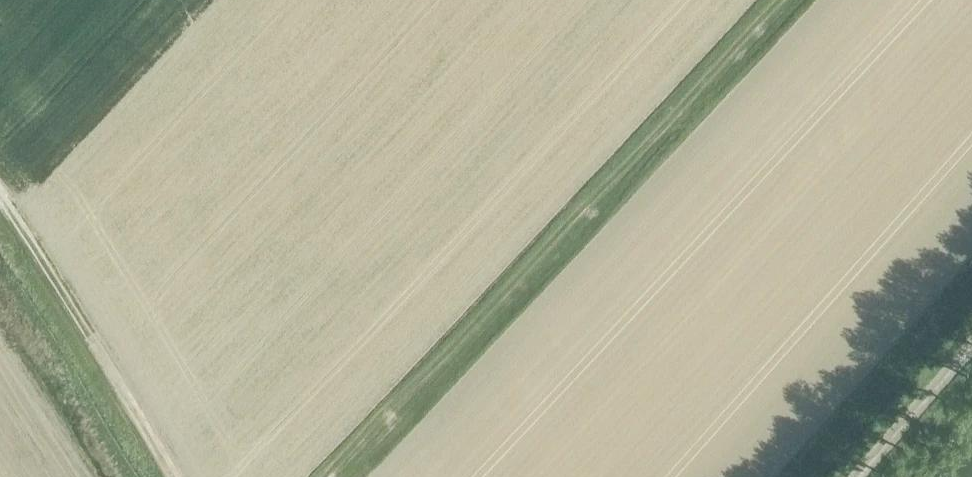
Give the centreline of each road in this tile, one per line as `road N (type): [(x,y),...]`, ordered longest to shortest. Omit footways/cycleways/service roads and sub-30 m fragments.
road 1 (track): [(336,476),(783,0)]
road 2 (track): [(0,196),(173,476)]
road 3 (unclassified): [(858,476),(971,347)]

